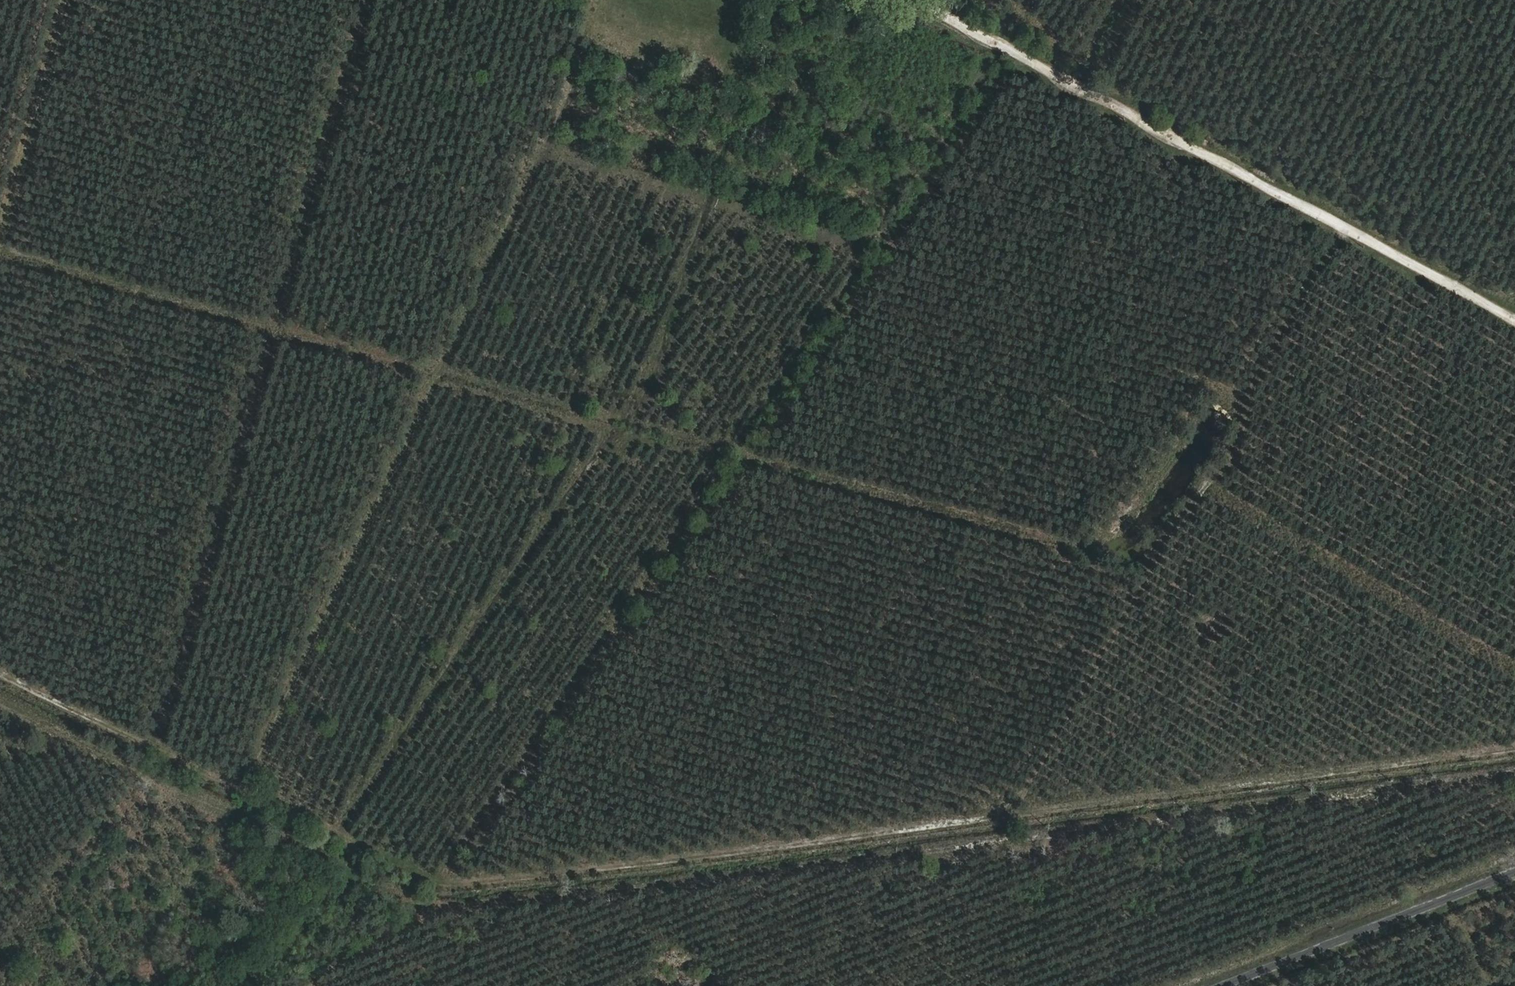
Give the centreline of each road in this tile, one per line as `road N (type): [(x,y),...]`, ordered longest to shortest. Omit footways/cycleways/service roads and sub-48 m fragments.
road 1 (track): [(1514,318),(913,0)]
road 2 (unclassified): [(1514,883),(1251,985)]

